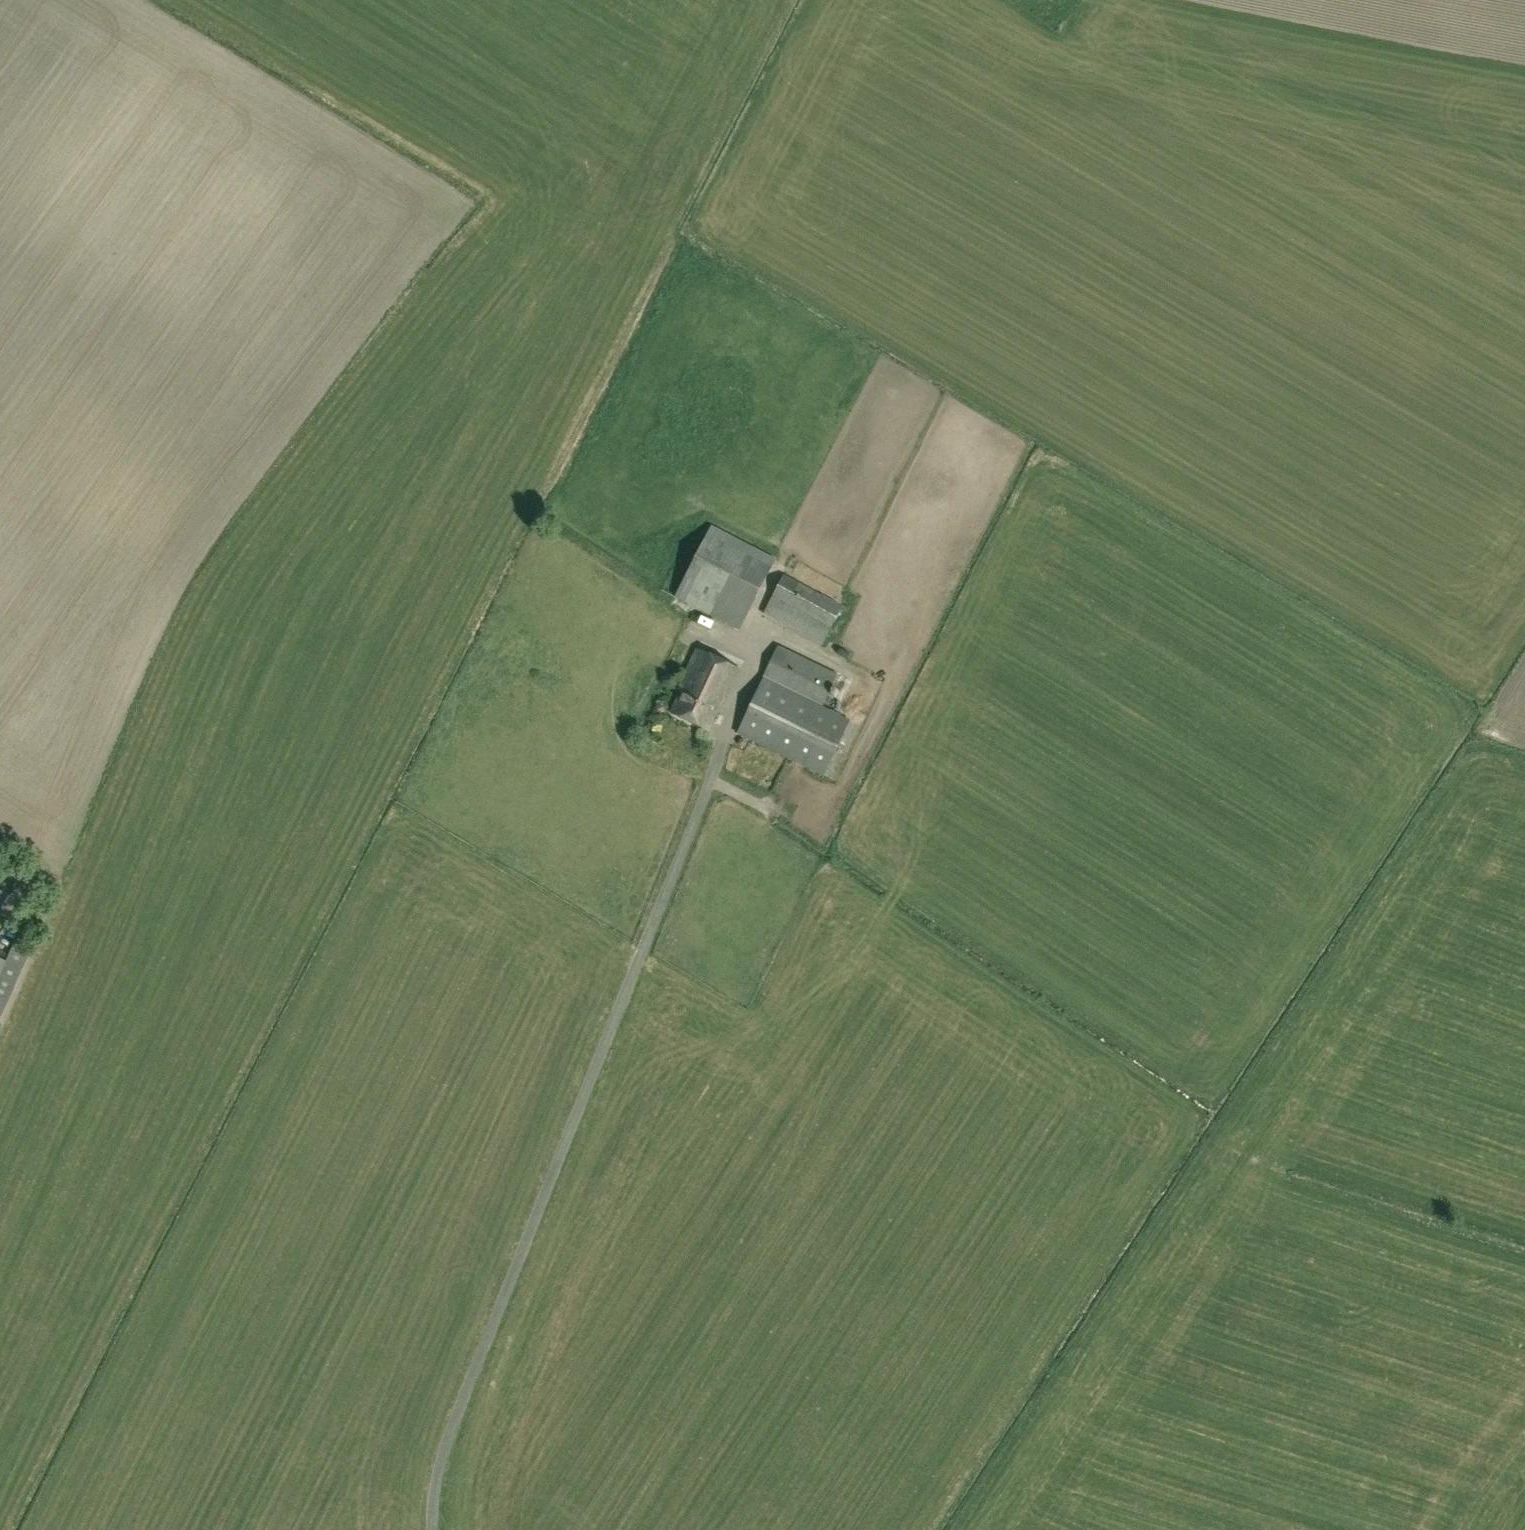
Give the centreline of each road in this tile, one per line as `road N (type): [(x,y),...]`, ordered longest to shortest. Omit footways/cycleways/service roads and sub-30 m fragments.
road 1 (unclassified): [(432,1529),(442,1456),(733,722)]
road 2 (track): [(1024,0),(1054,20),(1524,150)]

